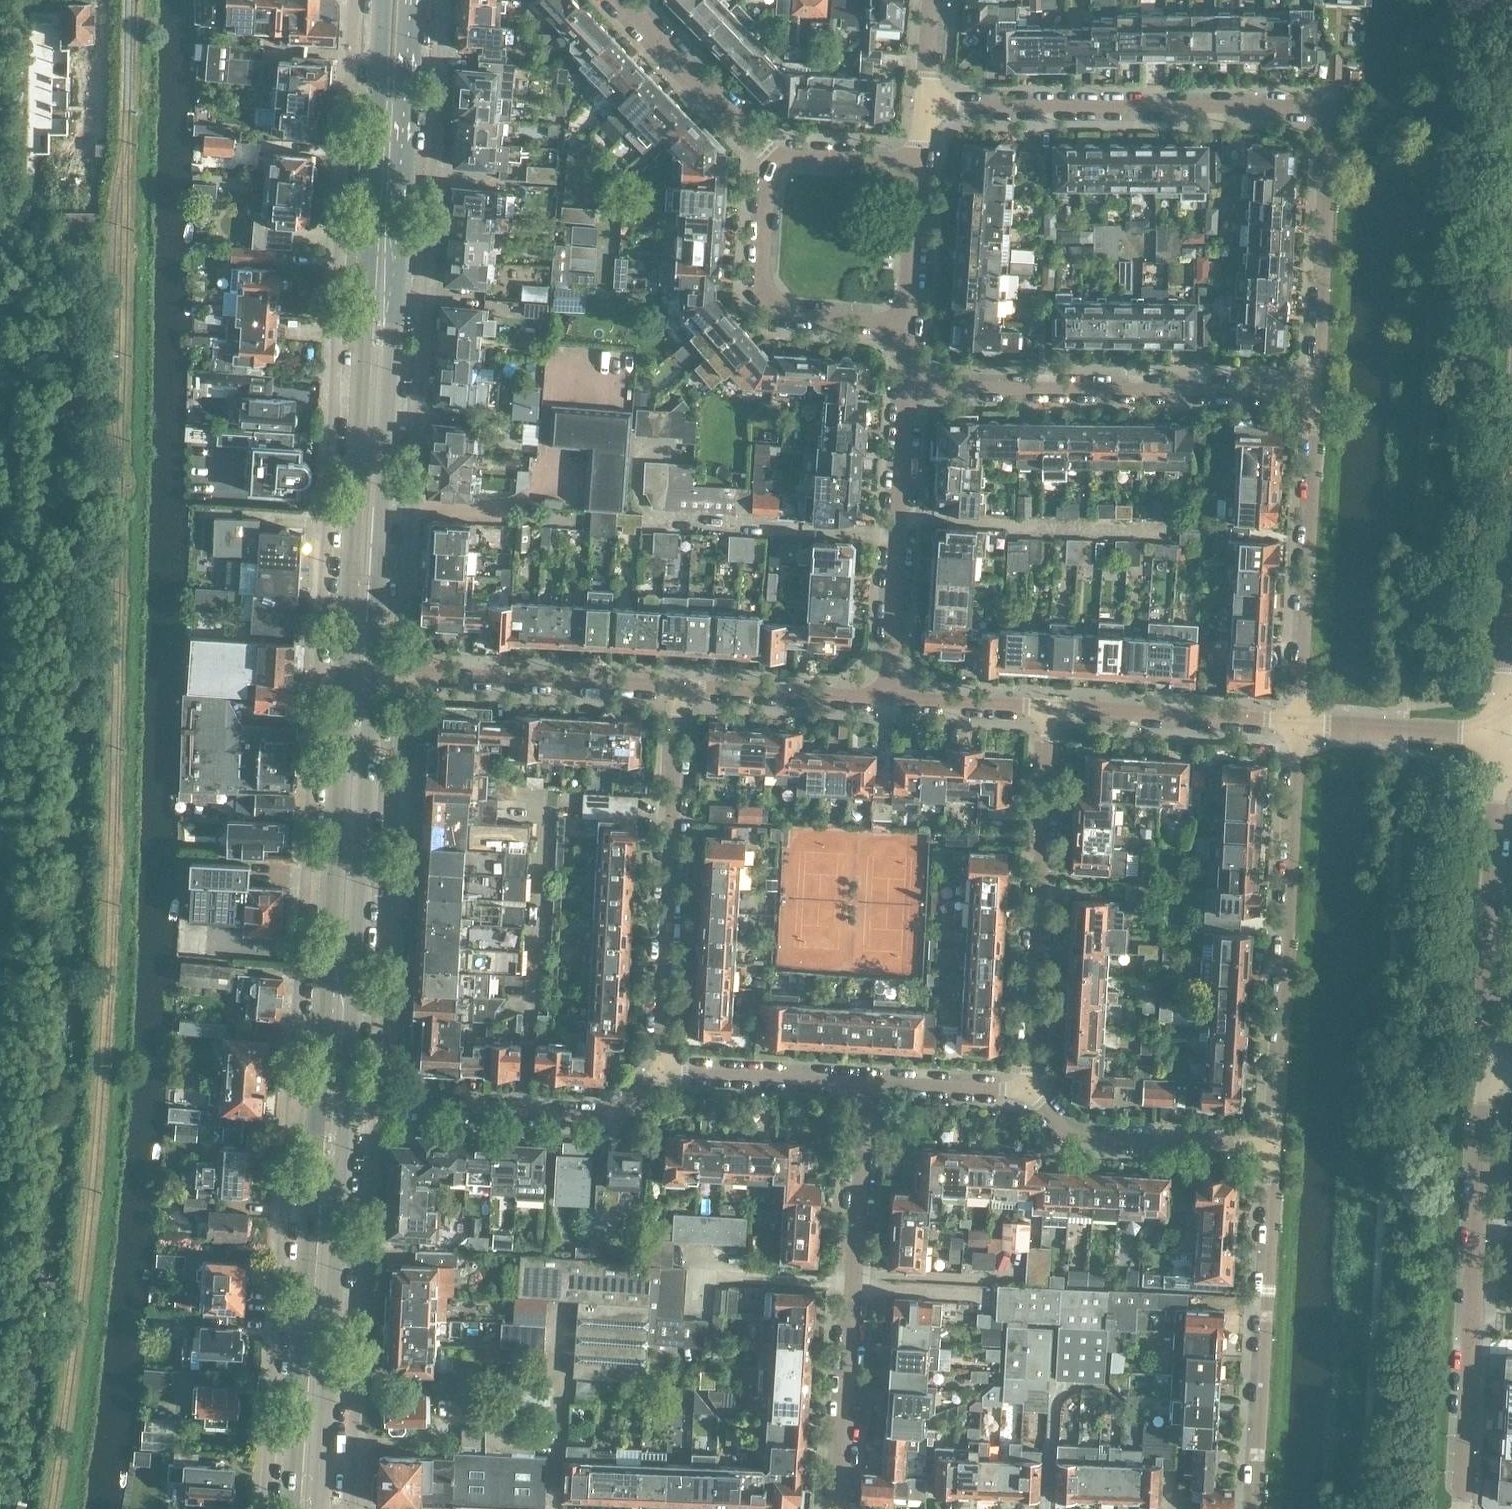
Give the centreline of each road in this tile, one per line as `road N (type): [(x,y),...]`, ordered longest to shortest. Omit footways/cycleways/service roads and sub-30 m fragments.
road 1 (residential): [(1309,389),(1332,106),(928,105)]
road 2 (secondary): [(364,674),(402,0)]
road 3 (residential): [(1464,1508),(1487,1074)]
road 4 (secondary): [(335,1103),(364,674)]
road 5 (residential): [(1275,1152),(1294,723)]
road 6 (residential): [(844,1508),(865,1086)]
road 7 (secondary): [(309,1508),(335,1103)]
road 8 (residential): [(908,386),(1309,389)]
road 9 (residential): [(685,692),(663,1077)]
road 10 (residential): [(1030,1093),(1053,714)]
road 11 (residential): [(1257,1508),(1275,1152)]
road 12 (residential): [(335,1103),(616,1118),(663,1077)]
road 13 (residential): [(1294,723),(1309,389)]
road 14 (residential): [(685,692),(364,674)]
road 15 (residential): [(891,699),(908,386)]
road 16 (residential): [(1487,1074),(1503,776)]
road 17 (residential): [(778,160),(768,171),(761,285),(786,313),(905,322)]
road 18 (residential): [(1030,1093),(1081,1138),(1275,1152)]
road 19 (residential): [(1294,723),(1053,714)]
road 20 (residential): [(778,160),(623,0)]
road 21 (residential): [(1506,731),(1294,723)]
road 22 (residential): [(891,699),(685,692)]
road 23 (residential): [(663,1077),(865,1086)]
road 24 (residential): [(865,1086),(1030,1093)]
road 25 (residential): [(1505,702),(1511,539)]
road 26 (residential): [(1053,714),(891,699)]
road 27 (residential): [(905,322),(914,163)]
road 28 (residential): [(914,163),(785,154),(778,160)]

